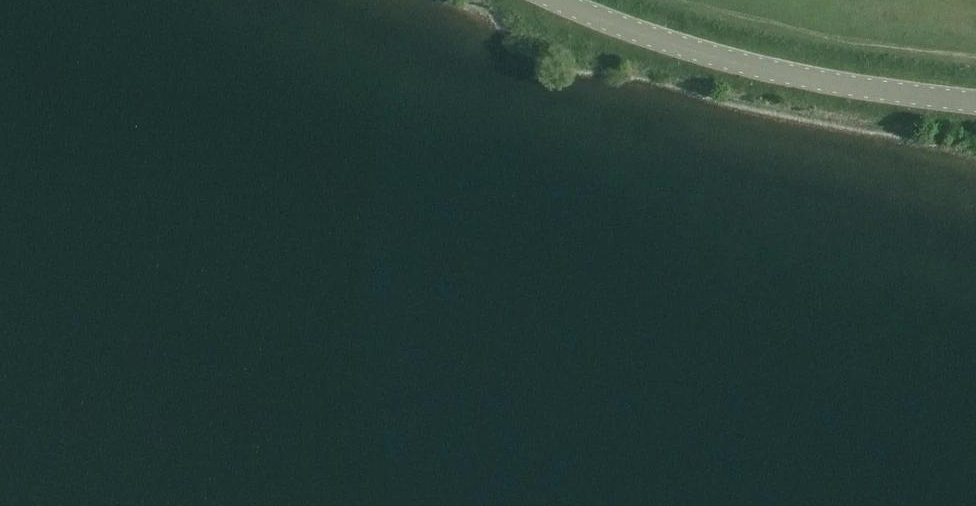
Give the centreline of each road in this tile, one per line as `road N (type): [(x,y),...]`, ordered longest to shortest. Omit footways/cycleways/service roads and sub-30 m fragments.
road 1 (unclassified): [(562,0),(778,71),(975,102)]

